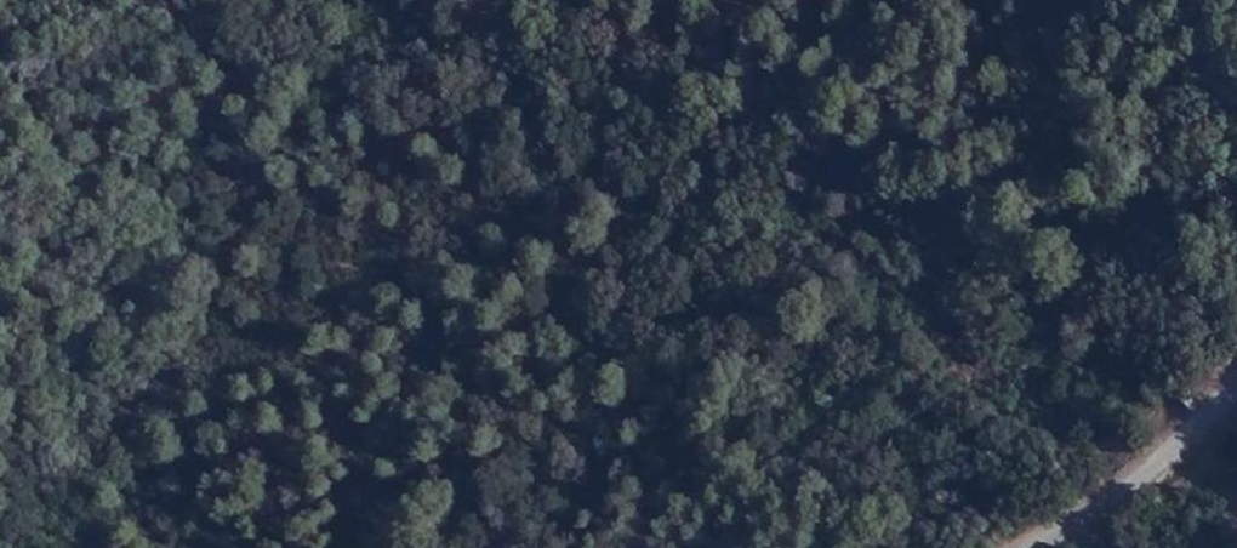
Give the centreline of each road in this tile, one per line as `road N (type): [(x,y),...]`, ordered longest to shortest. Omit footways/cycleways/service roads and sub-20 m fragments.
road 1 (residential): [(1012,547),(1165,444)]

